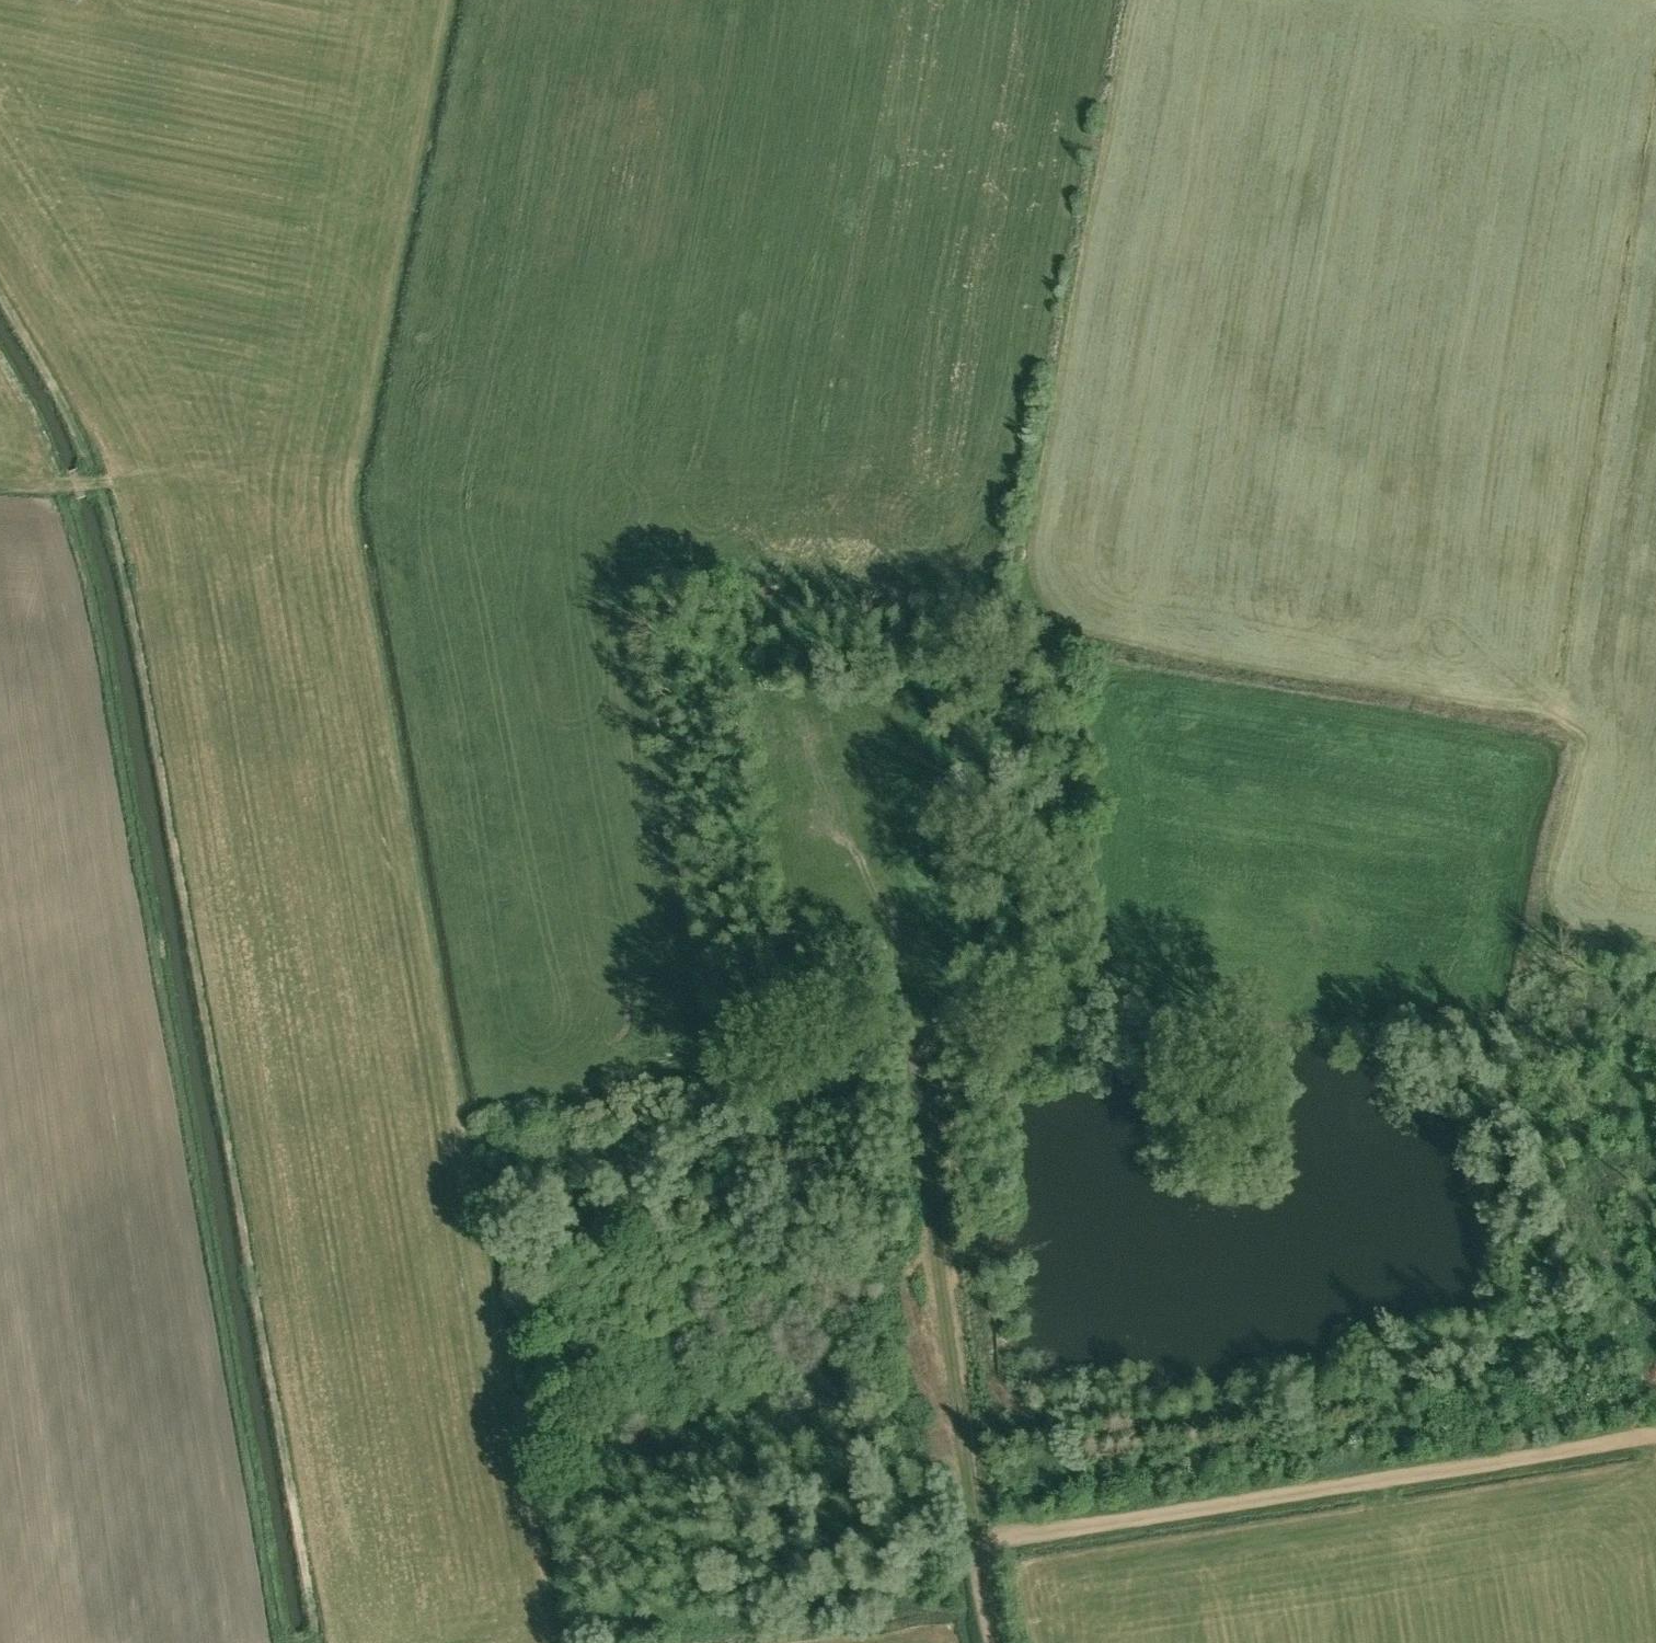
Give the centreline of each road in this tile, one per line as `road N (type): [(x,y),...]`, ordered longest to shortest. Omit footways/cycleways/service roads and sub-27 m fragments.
road 1 (track): [(995,1642),(983,1556),(1001,1540),(1655,1435)]
road 2 (track): [(989,1547),(937,1251),(910,1008)]

